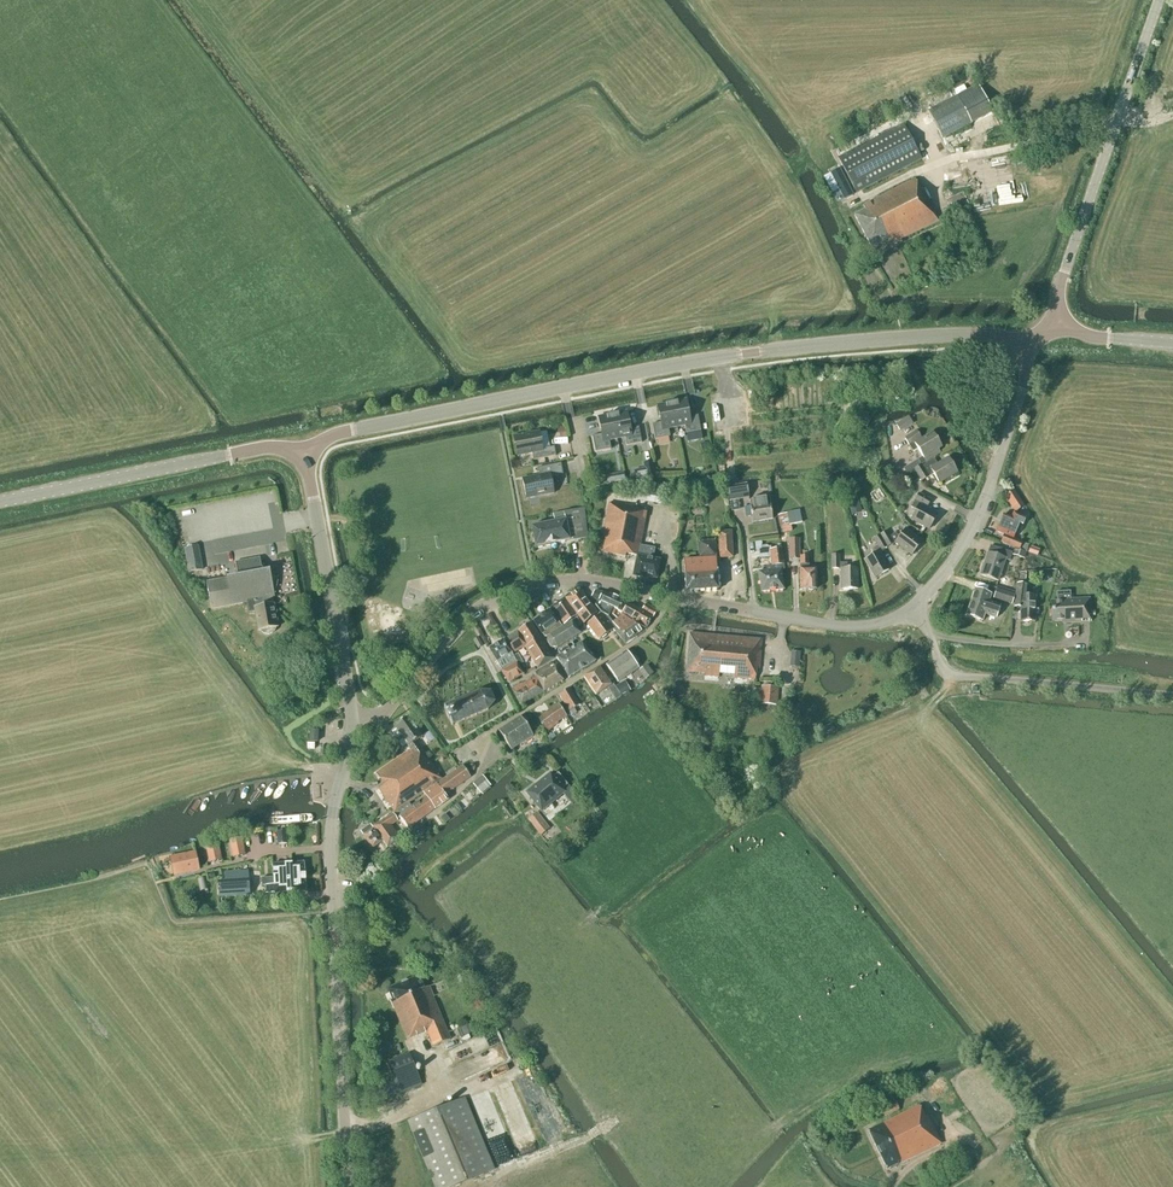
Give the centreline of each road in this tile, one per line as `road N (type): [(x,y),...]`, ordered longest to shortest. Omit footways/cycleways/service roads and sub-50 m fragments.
road 1 (tertiary): [(304,450),(341,432),(765,351),(940,336),(1022,342)]
road 2 (unclassified): [(352,717),(380,713),(467,614),(532,582),(587,579),(846,627),(911,610)]
road 3 (tertiary): [(349,1186),(329,842),(352,717)]
road 4 (unclassified): [(1058,328),(1063,274),(1158,0)]
road 5 (tertiary): [(0,502),(260,448),(304,450)]
road 6 (unclassified): [(911,610),(949,566),(979,512),(1025,383),(1022,342)]
road 7 (tertiary): [(352,717),(304,450)]
road 8 (residential): [(1061,645),(931,635),(911,610)]

